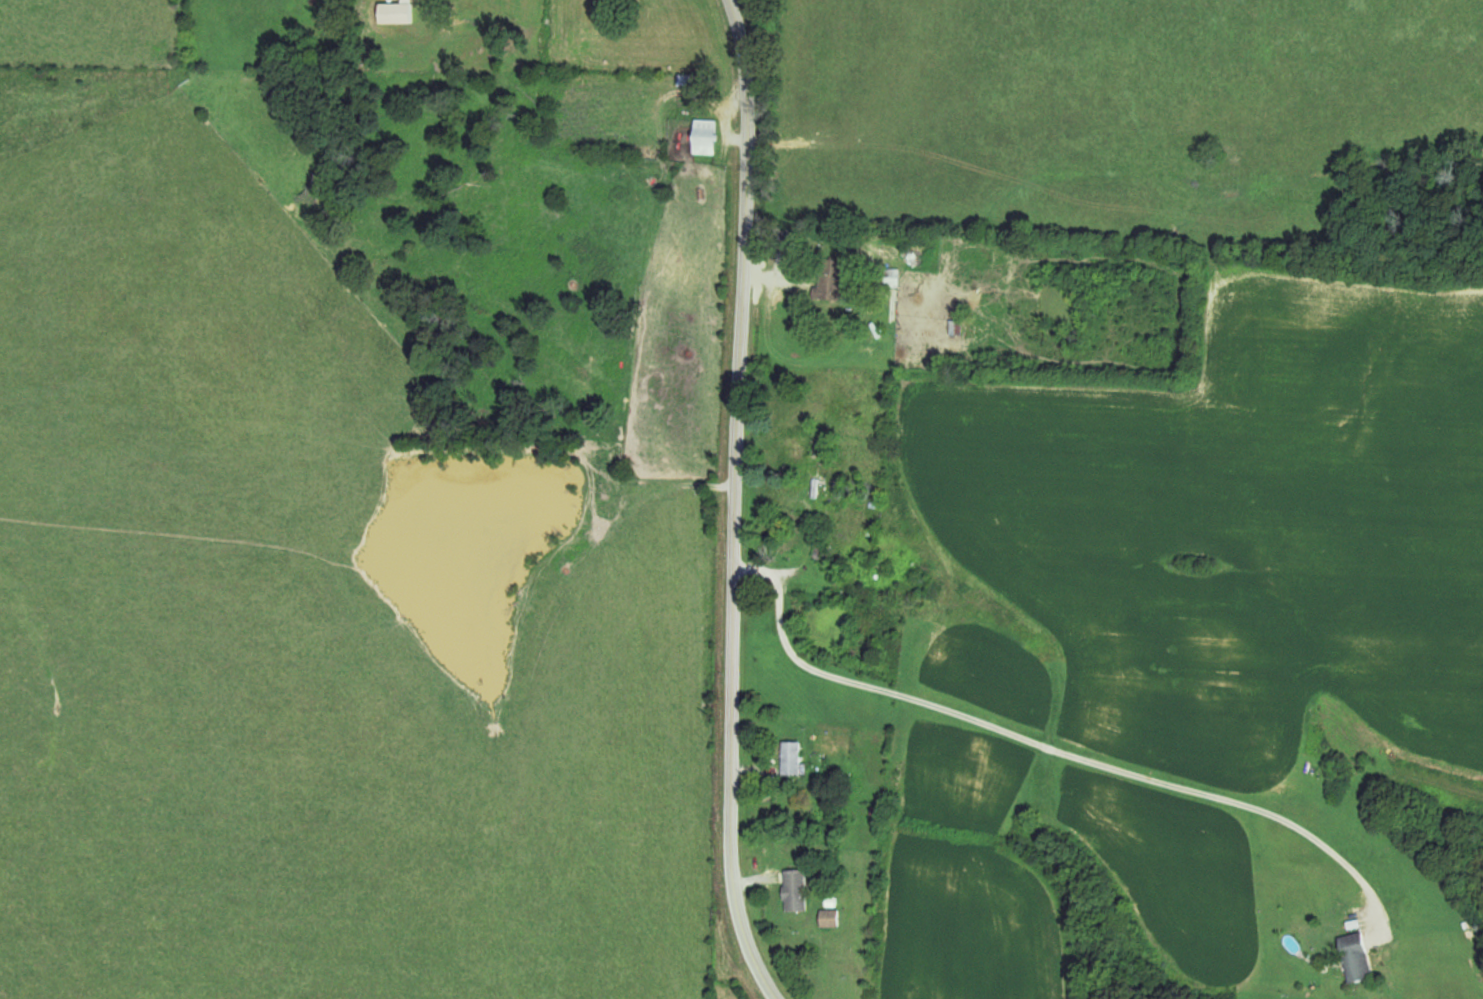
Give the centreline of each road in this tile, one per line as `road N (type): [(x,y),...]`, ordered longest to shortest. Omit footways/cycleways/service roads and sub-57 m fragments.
road 1 (tertiary): [(773,998),(745,939),(732,868),(734,564),(755,102),(730,0)]

